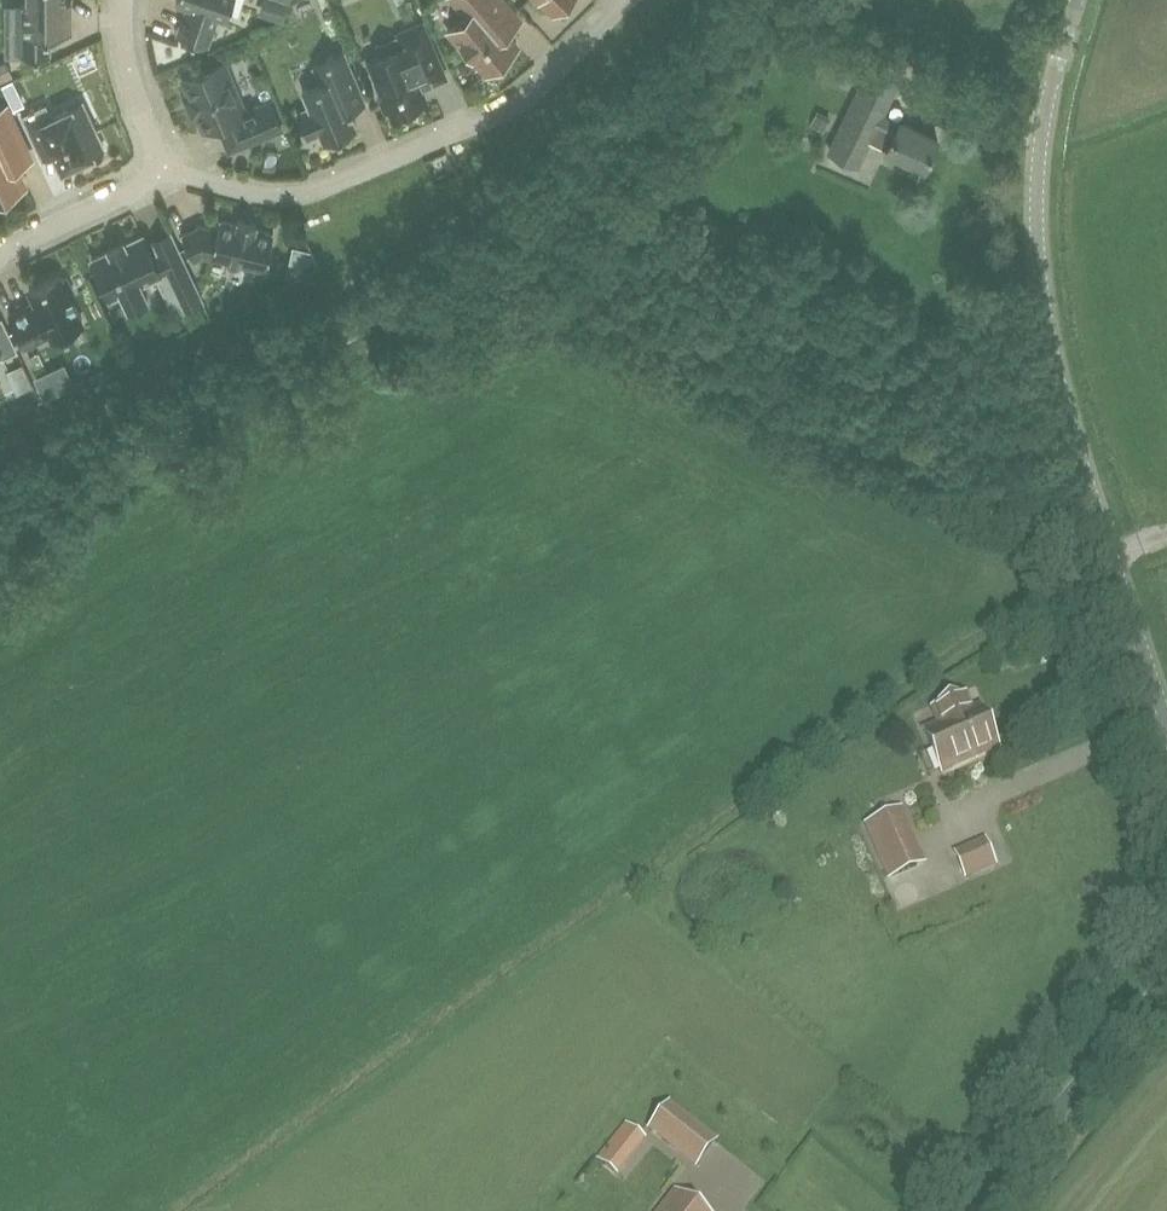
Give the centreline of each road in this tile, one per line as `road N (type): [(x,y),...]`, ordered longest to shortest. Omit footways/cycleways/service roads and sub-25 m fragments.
road 1 (track): [(755,0),(500,256),(439,297),(0,516)]
road 2 (tertiary): [(1166,732),(1077,460),(1041,289),(1046,106),(1079,0)]
road 3 (residential): [(170,173),(264,197),(312,192),(516,104),(621,0)]
road 4 (unclassified): [(983,1210),(1166,981)]
road 5 (residential): [(170,173),(0,253)]
road 6 (residential): [(117,0),(127,85),(170,173)]

